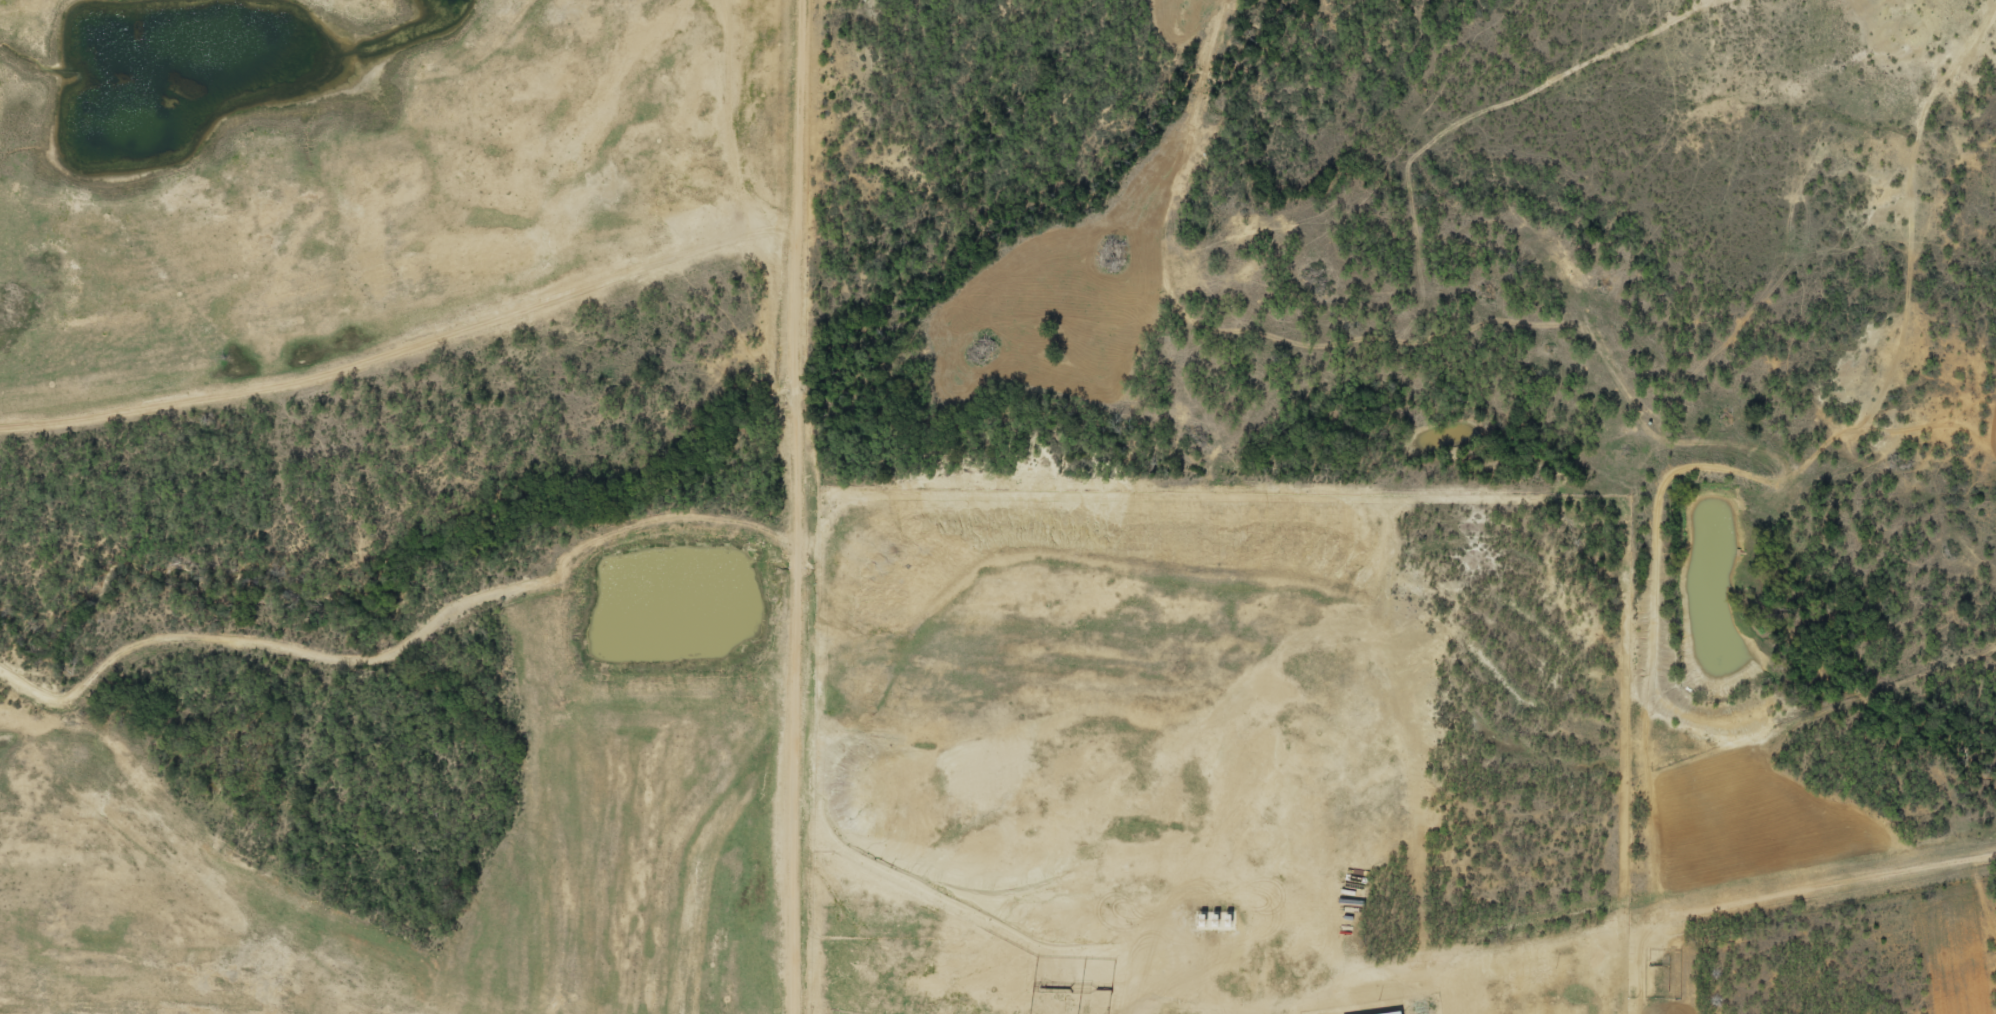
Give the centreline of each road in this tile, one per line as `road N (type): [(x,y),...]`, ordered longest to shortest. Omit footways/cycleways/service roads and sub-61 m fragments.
road 1 (residential): [(816,742),(582,737),(562,707),(552,612),(512,591),(442,642),(358,677),(293,682),(258,667),(133,662),(0,680)]
road 2 (residential): [(1995,863),(1364,973),(1333,1013)]

